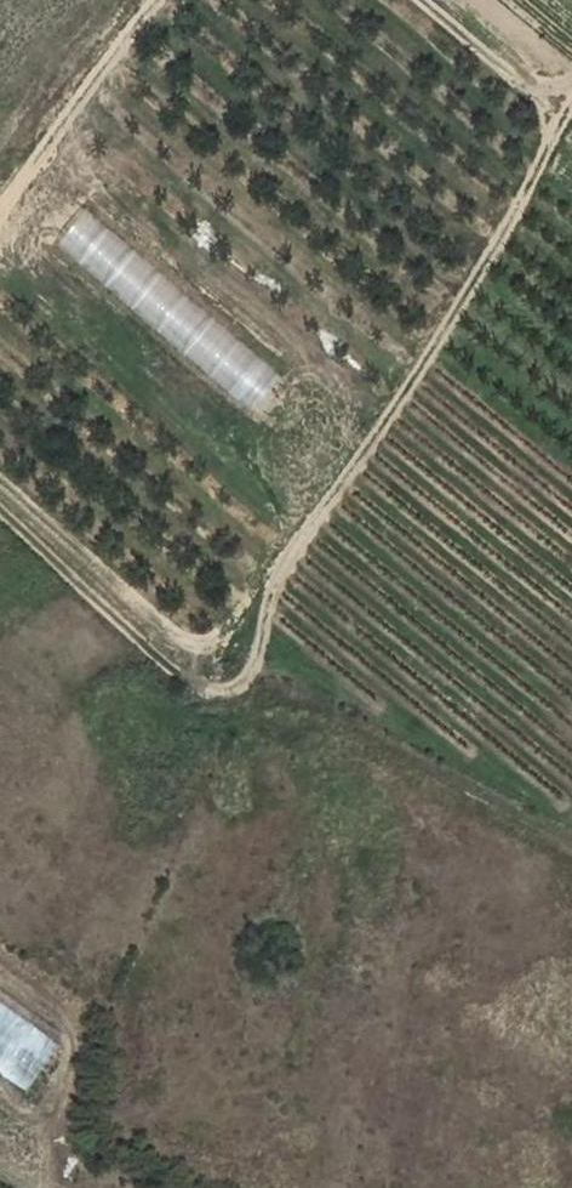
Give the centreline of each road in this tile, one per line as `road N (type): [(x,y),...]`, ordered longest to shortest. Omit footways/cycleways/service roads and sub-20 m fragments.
road 1 (track): [(0,511),(185,682),(204,692),(240,688),(259,658),(279,576),(471,293),(571,109)]
road 2 (track): [(571,814),(259,658)]
road 3 (track): [(150,0),(0,202)]
road 4 (track): [(424,0),(568,116)]

